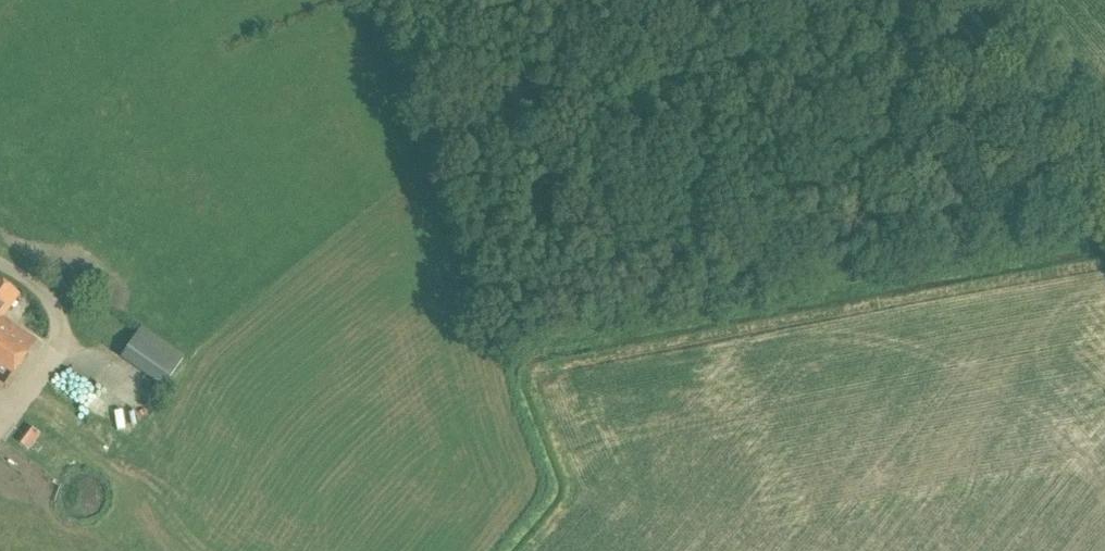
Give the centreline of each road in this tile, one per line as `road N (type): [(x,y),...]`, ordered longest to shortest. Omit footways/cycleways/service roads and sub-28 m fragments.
road 1 (unclassified): [(1104,190),(935,0)]

